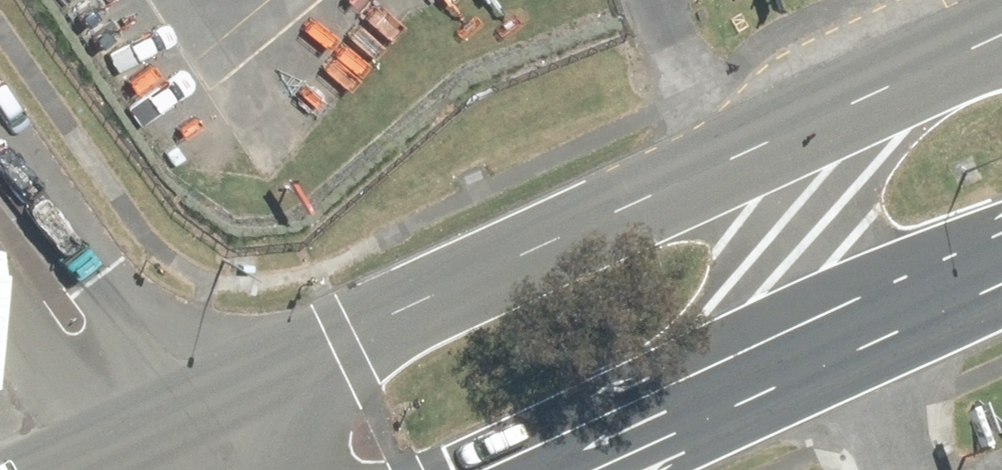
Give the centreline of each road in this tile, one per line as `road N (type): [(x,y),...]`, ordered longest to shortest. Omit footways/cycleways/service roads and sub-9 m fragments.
road 1 (primary): [(176,436),(1001,54)]
road 2 (primary): [(1001,267),(559,469)]
road 3 (unclassified): [(0,206),(176,436)]

